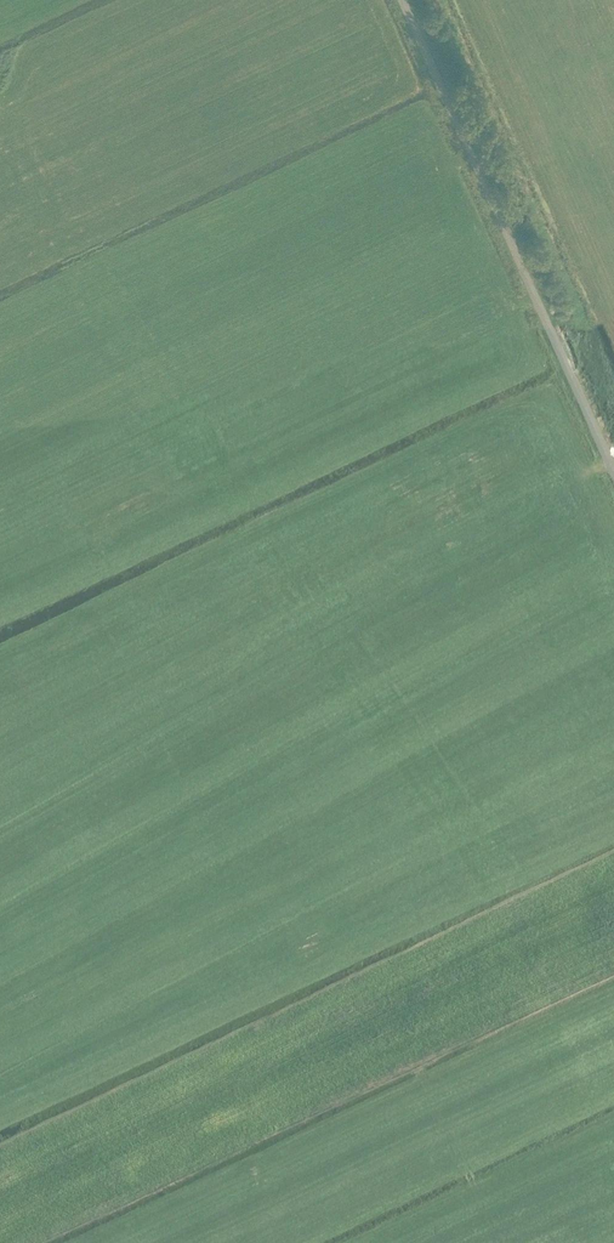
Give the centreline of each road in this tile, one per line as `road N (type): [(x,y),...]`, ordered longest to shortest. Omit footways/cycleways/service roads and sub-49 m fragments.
road 1 (unclassified): [(613,479),(399,0)]

